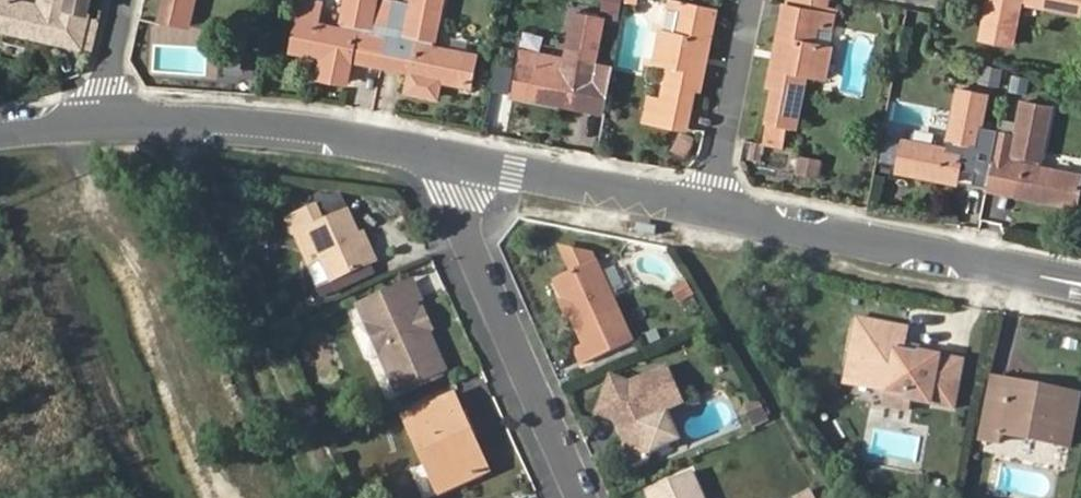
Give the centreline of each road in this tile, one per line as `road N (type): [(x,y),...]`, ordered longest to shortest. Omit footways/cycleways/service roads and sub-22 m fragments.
road 1 (residential): [(715,210),(1080,283)]
road 2 (residential): [(108,122),(257,127),(467,160)]
road 3 (residential): [(467,160),(471,227),(588,497)]
road 4 (residential): [(467,160),(715,210)]
road 5 (residential): [(715,210),(759,0)]
road 6 (residential): [(108,122),(135,0)]

